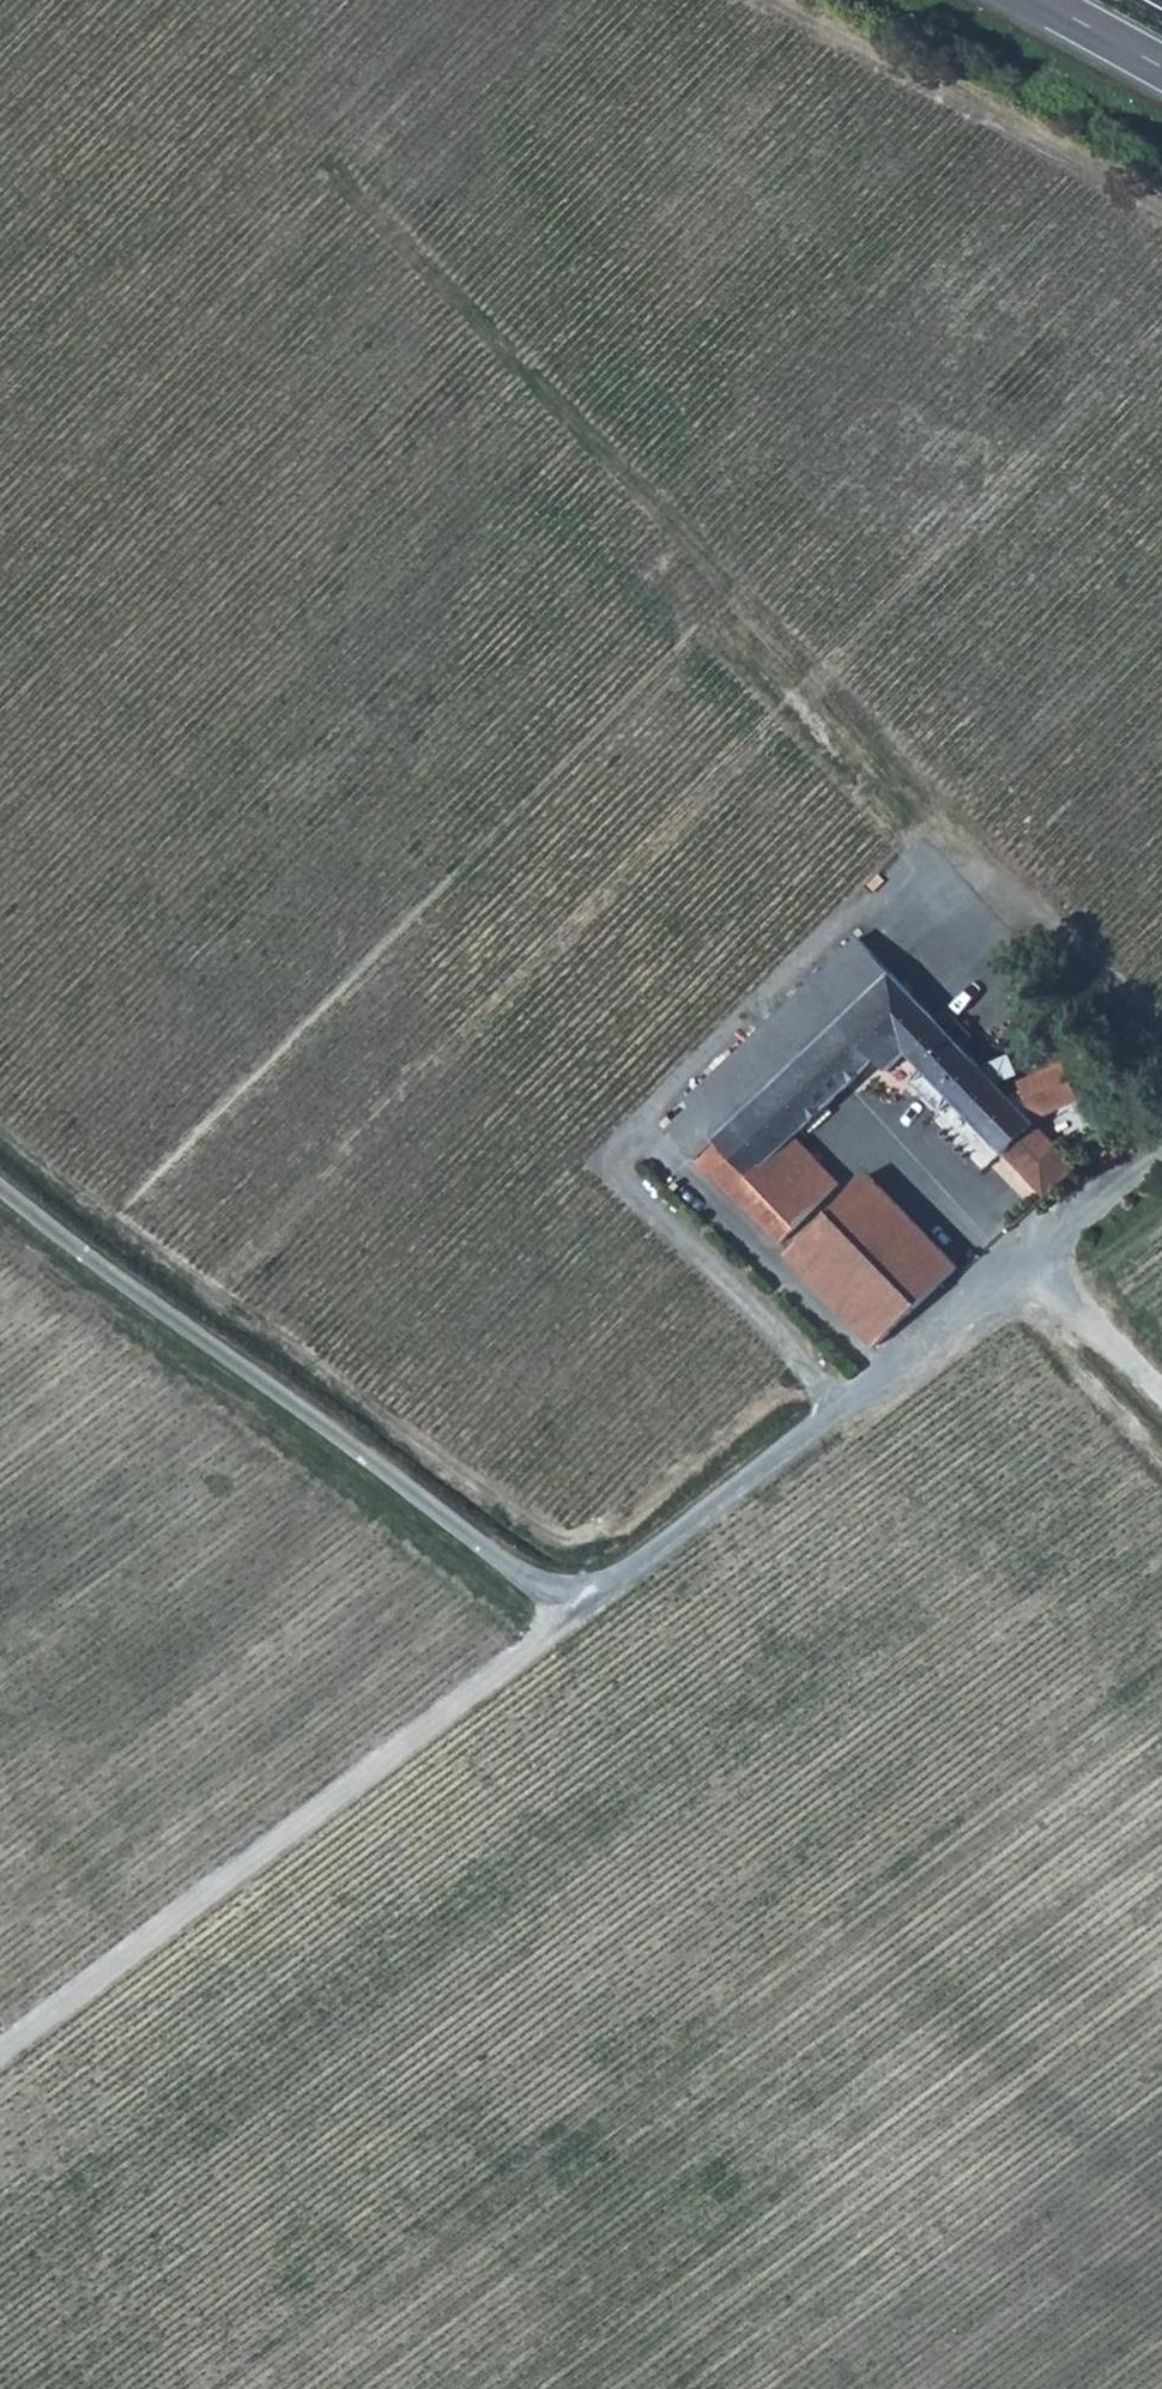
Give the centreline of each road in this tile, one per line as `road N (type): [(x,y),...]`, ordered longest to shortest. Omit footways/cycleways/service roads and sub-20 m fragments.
road 1 (track): [(578,1611),(0,2051)]
road 2 (track): [(1161,1397),(1033,1258)]
road 3 (trunk): [(1040,0),(1161,67)]

